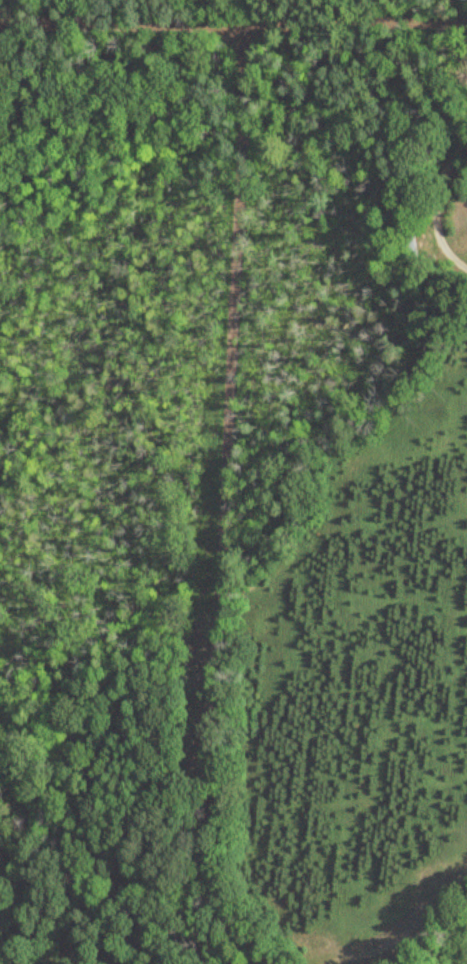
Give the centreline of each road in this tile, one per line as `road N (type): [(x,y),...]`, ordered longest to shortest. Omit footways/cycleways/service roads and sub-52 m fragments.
road 1 (residential): [(258,963),(210,855),(207,800),(247,15)]
road 2 (residential): [(466,13),(0,18)]
road 3 (residential): [(218,607),(372,635),(466,631)]

